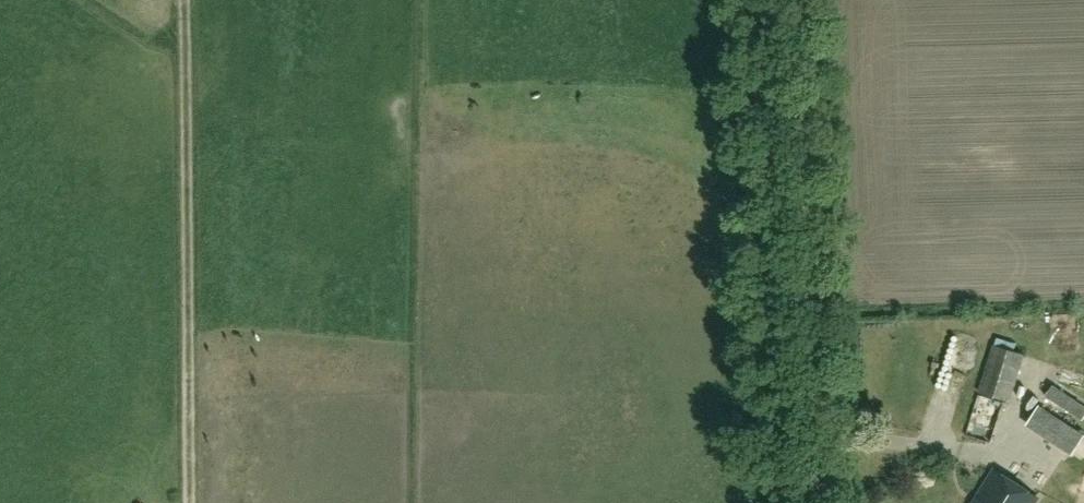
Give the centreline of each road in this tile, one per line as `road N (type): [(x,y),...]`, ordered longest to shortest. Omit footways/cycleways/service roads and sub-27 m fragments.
road 1 (unclassified): [(824,502),(806,0)]

